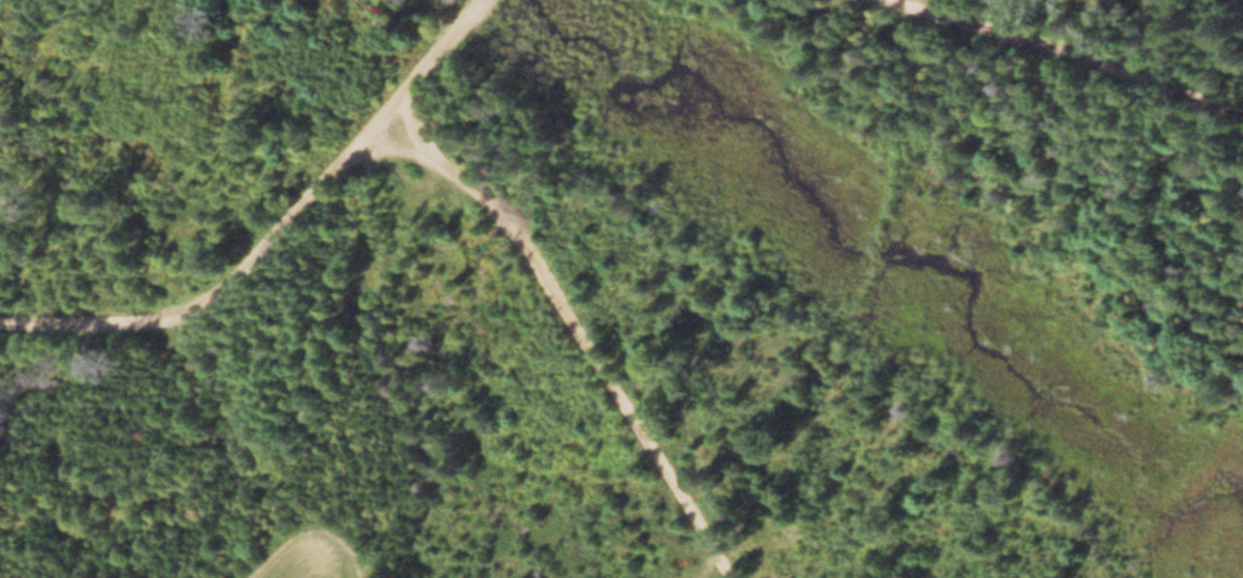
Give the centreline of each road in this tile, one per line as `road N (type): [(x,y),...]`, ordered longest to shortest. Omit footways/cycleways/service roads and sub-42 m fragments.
road 1 (residential): [(495,0),(229,288),(154,318),(0,323)]
road 2 (track): [(749,577),(499,200),(430,154),(424,78)]
road 3 (residential): [(1242,101),(906,0)]

